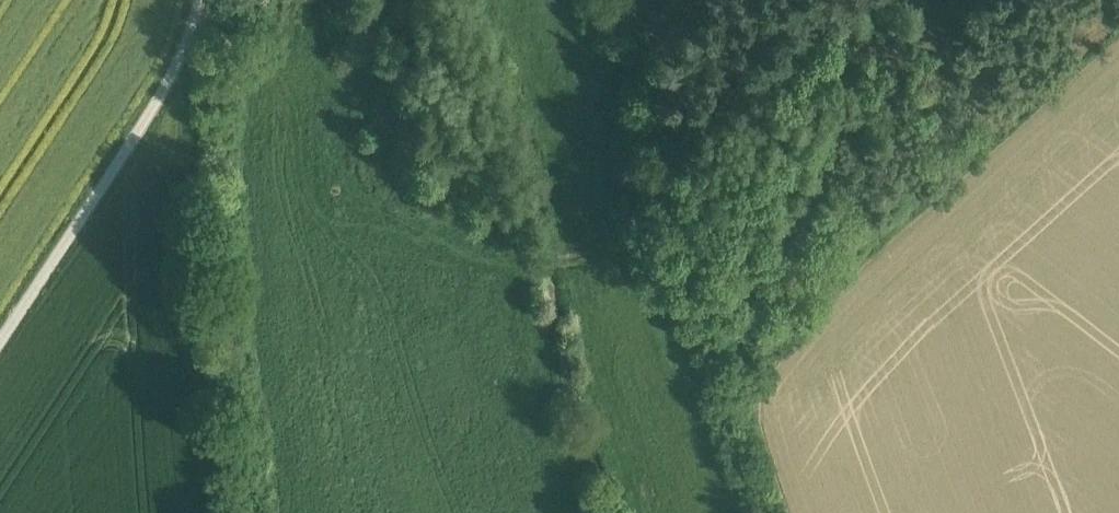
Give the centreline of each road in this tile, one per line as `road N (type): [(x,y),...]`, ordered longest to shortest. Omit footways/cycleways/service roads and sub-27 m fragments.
road 1 (track): [(0,344),(155,111),(191,44),(203,0)]

